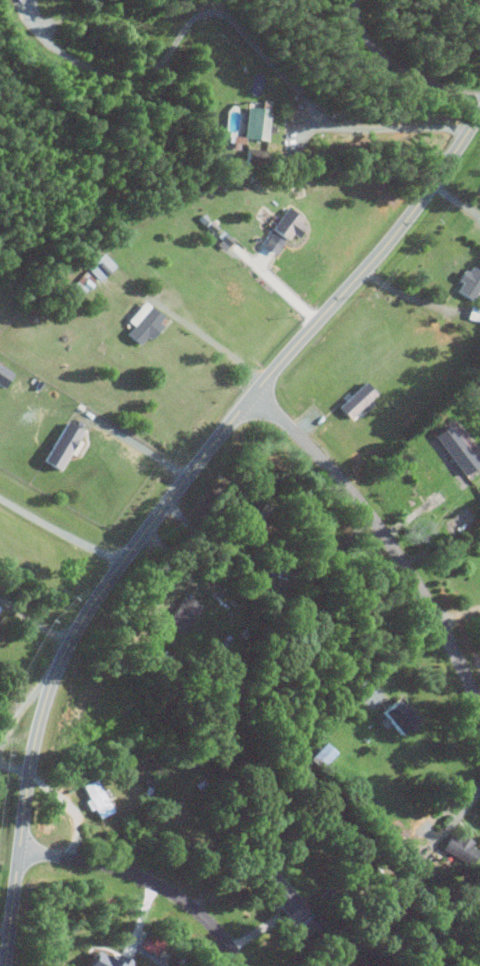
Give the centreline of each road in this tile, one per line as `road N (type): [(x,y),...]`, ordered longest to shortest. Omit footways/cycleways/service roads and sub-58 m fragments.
road 1 (tertiary): [(4,965),(37,727),(66,647),(122,561),(389,241),(479,113)]
road 2 (residential): [(255,393),(386,537),(479,705)]
road 3 (residential): [(18,852),(122,872),(156,887),(196,912),(241,965)]

